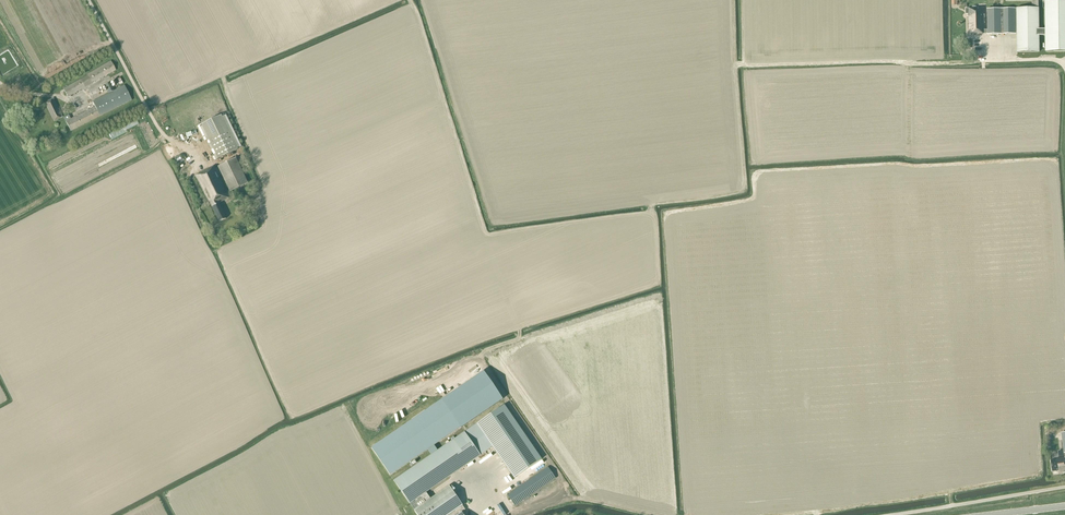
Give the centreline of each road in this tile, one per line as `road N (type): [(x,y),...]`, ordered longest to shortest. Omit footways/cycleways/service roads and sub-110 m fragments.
road 1 (unclassified): [(893,514),(1064,486)]

